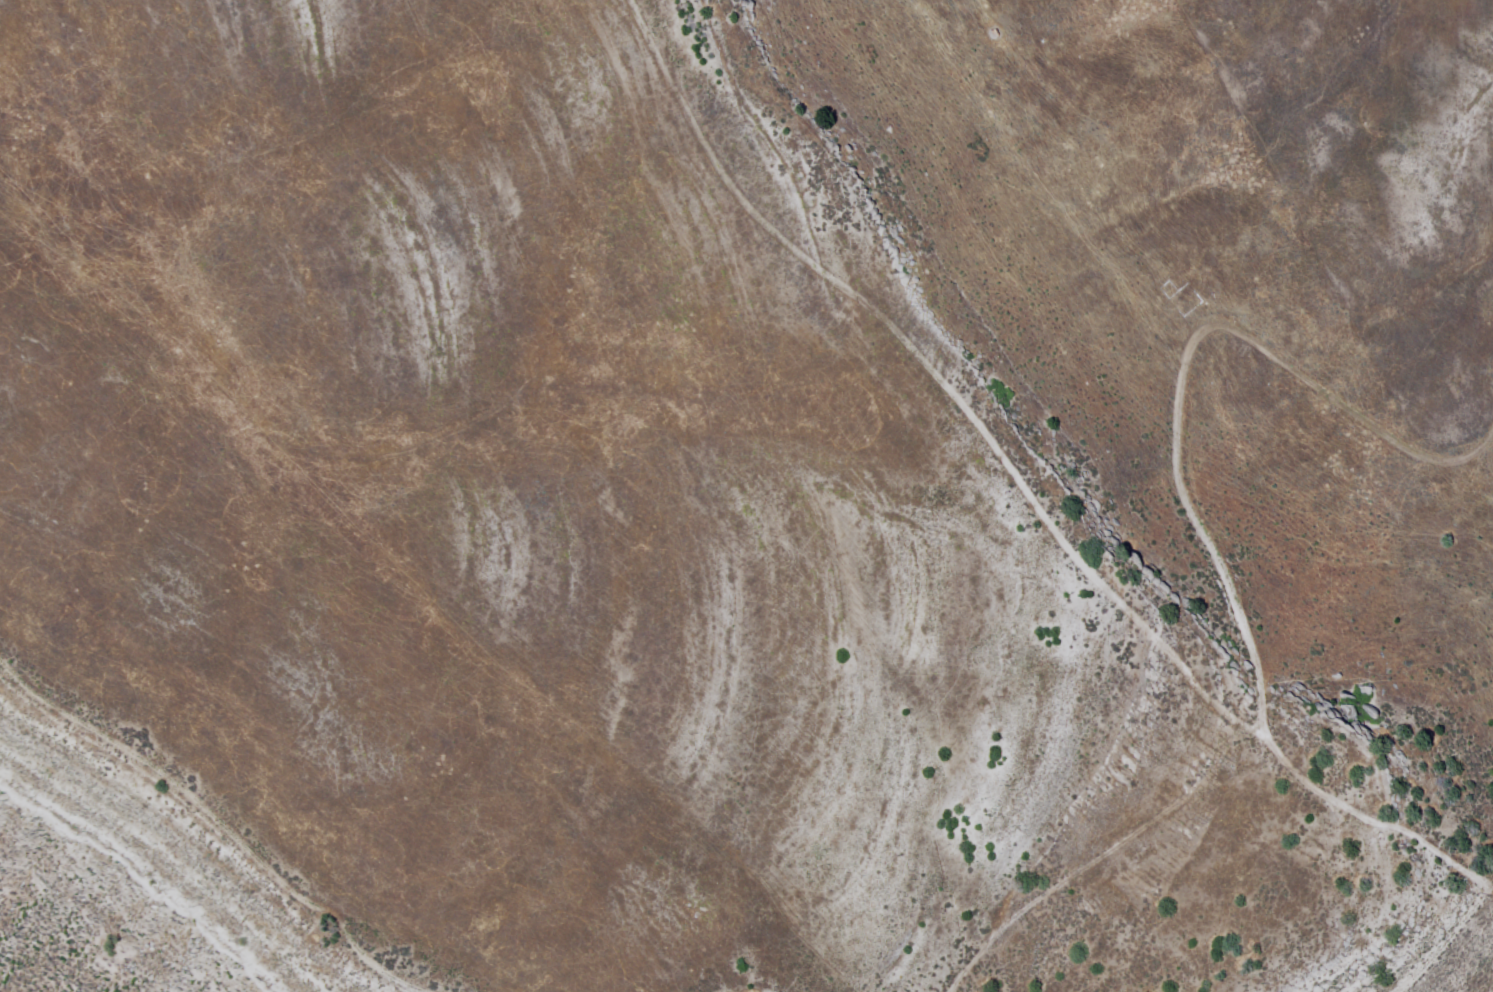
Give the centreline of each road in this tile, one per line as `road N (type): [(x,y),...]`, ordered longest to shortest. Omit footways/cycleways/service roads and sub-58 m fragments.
road 1 (track): [(424,991),(375,968),(338,919),(290,889),(180,785),(30,690),(0,652)]
road 2 (track): [(1263,697),(1190,793),(1003,928),(949,991)]

